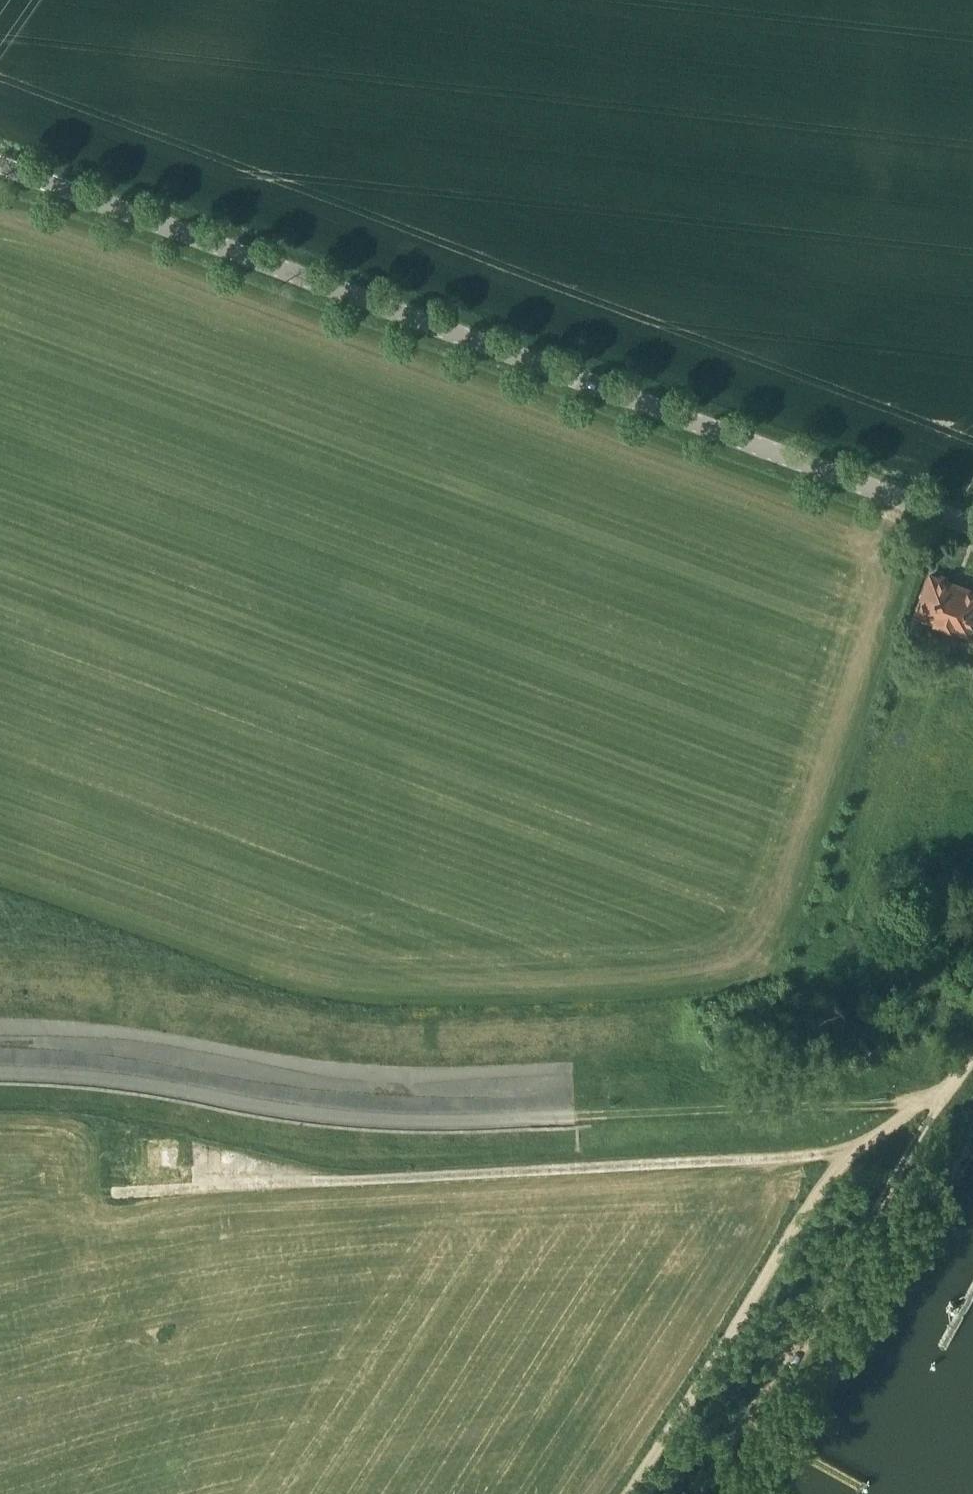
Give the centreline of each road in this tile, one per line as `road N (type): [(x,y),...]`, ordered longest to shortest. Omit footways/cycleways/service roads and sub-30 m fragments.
road 1 (residential): [(0,163),(972,528)]
road 2 (unclassified): [(0,1061),(535,1118)]

